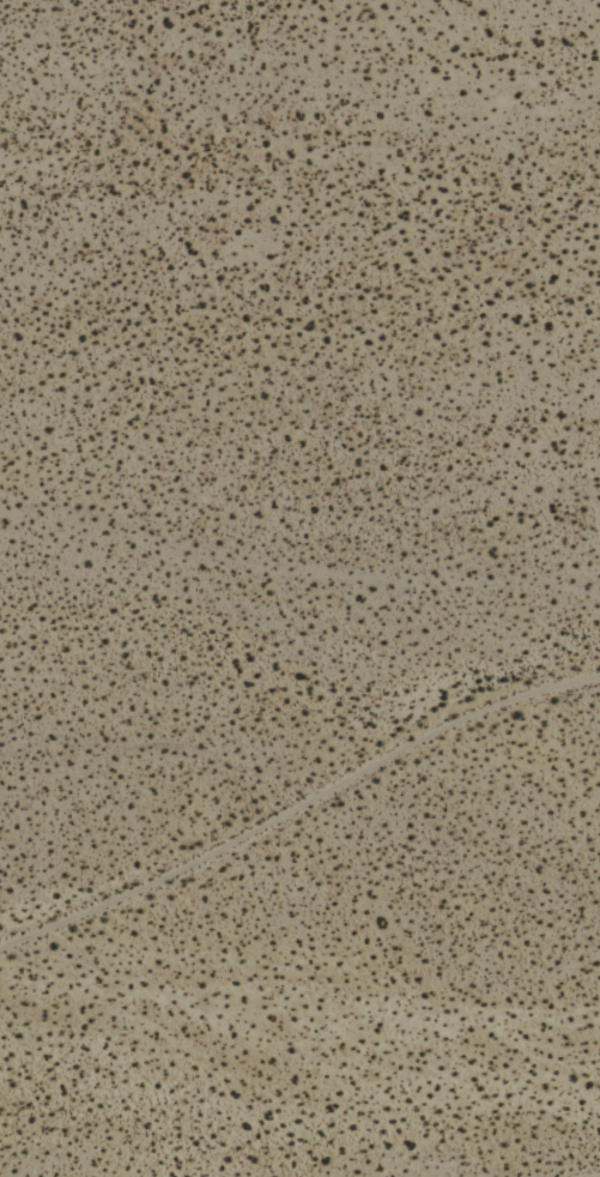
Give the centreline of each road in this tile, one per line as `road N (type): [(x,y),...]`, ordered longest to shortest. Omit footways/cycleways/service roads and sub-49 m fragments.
road 1 (track): [(0,998),(54,998),(303,802),(543,666),(599,658)]

